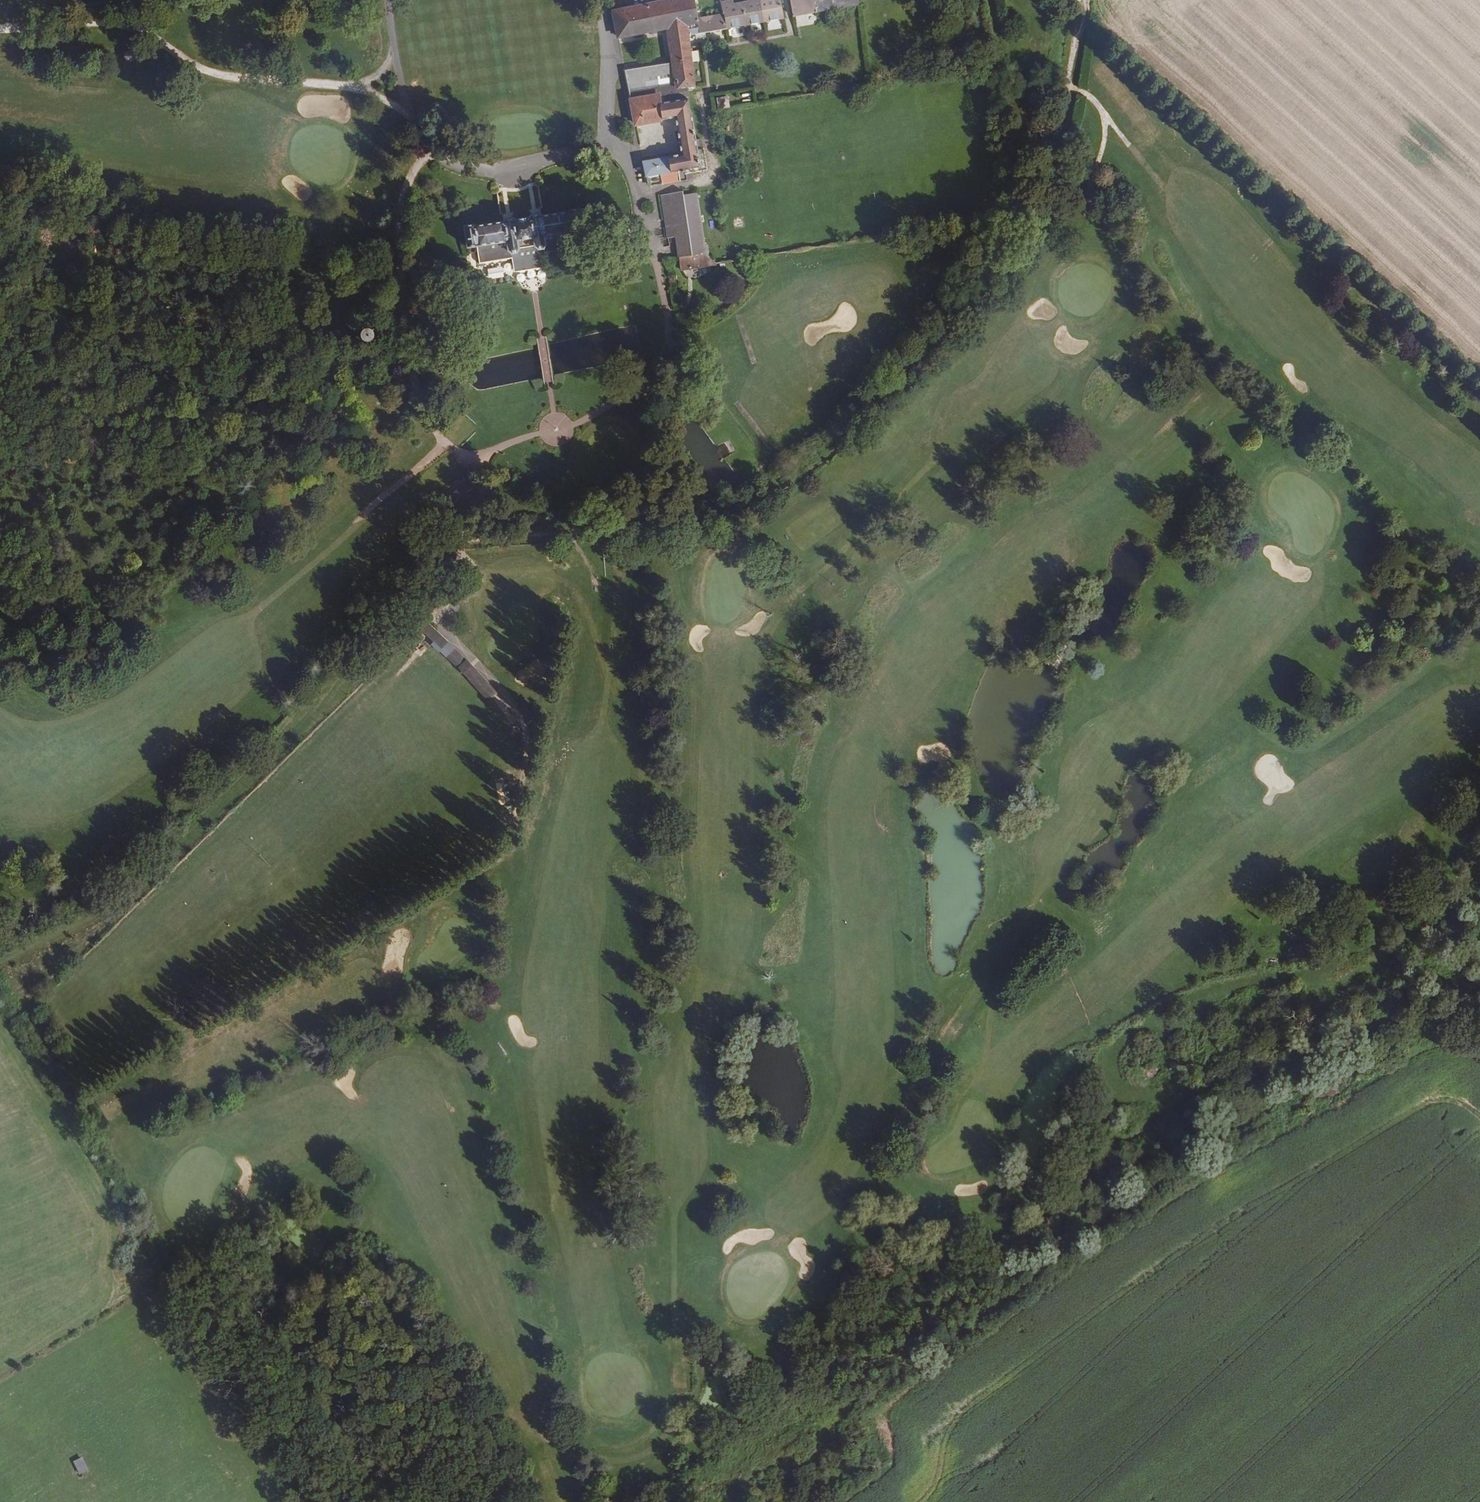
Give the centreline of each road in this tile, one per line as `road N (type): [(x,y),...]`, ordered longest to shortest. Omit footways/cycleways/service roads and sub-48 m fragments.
road 1 (track): [(636,531),(467,546),(349,661),(263,764),(126,894),(0,961)]
road 2 (unclassified): [(386,0),(405,112),(426,150),(472,173),(525,168),(606,137),(601,0)]

